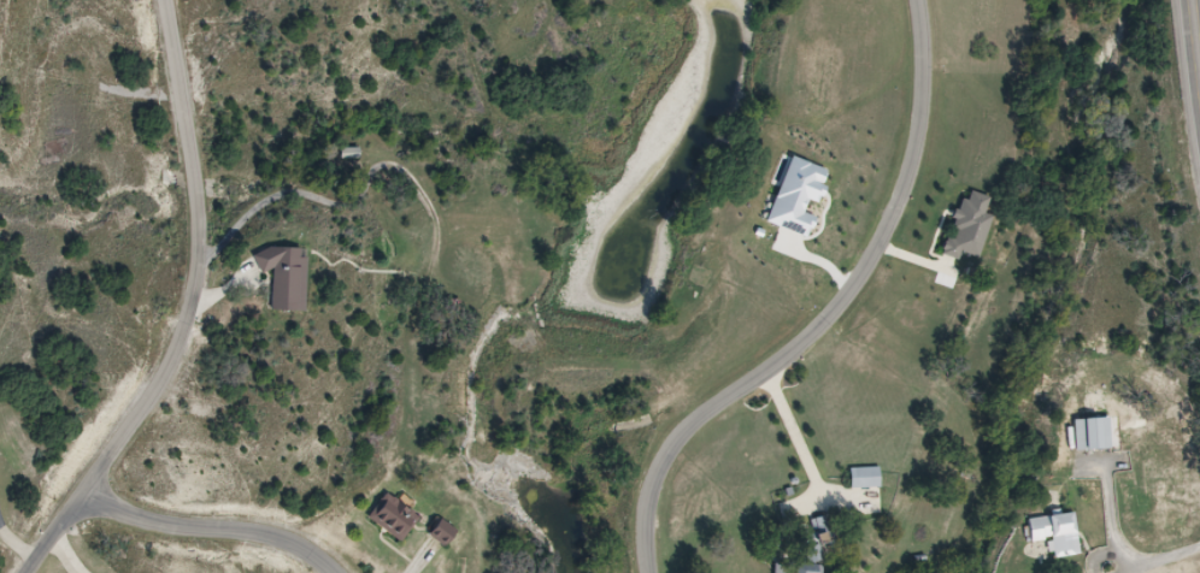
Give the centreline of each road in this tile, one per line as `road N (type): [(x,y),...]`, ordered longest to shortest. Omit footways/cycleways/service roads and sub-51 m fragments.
road 1 (residential): [(919,0),(939,79),(913,197),(864,279),(810,345),(671,447),(652,524),(655,572)]
road 2 (residential): [(36,572),(86,488),(170,376),(193,311),(206,241),(173,0)]
road 3 (residential): [(86,488),(122,514),(166,526),(314,545),(345,572)]

